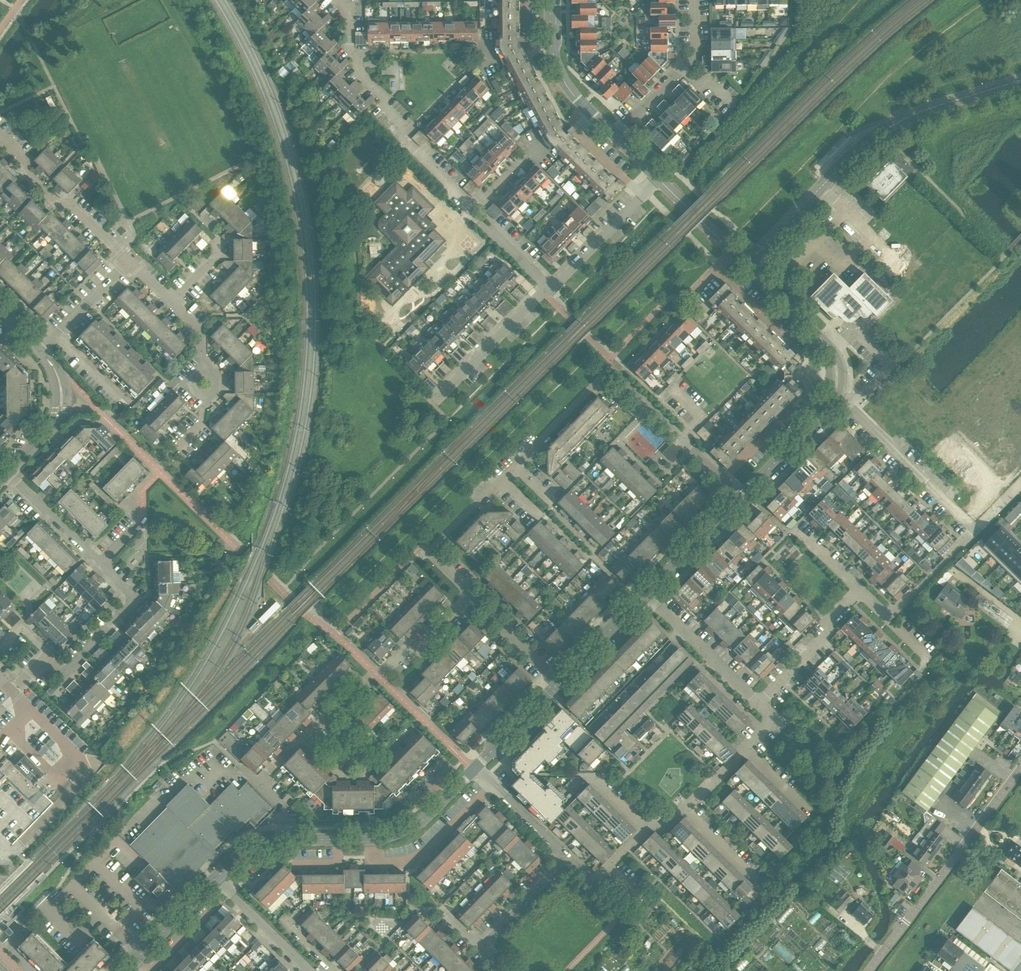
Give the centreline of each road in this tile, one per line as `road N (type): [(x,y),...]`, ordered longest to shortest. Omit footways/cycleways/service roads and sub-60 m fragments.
road 1 (tertiary): [(745,265),(880,130),(1020,81)]
road 2 (residential): [(476,211),(406,141),(384,96),(360,73),(350,53),(348,9),(337,0)]
road 3 (unclassified): [(868,970),(1020,767)]
road 4 (unclassified): [(15,854),(82,786),(81,756),(13,690)]
road 5 (residential): [(974,530),(837,397)]
road 6 (residential): [(129,261),(26,175),(25,158),(0,134)]
road 7 (residential): [(49,651),(70,673),(135,601),(100,564)]
road 8 (residential): [(372,839),(373,862),(414,861),(493,785)]
road 9 (tertiary): [(837,397),(831,349),(745,265)]
road 10 (residential): [(431,403),(549,287)]
road 11 (unclassified): [(470,597),(431,552),(501,480)]
road 12 (tertiary): [(616,137),(560,74),(550,0)]
road 13 (residential): [(723,481),(611,370)]
road 14 (residential): [(759,702),(647,592)]
road 15 (residential): [(759,702),(860,592)]
road 16 (residential): [(6,475),(59,410),(55,370),(41,352)]
road 17 (tertiary): [(740,499),(837,397)]
road 18 (residential): [(515,465),(611,370)]
road 19 (tertiary): [(647,592),(740,499)]
road 20 (residential): [(100,564),(6,475)]
road 21 (residential): [(549,287),(641,196)]
road 22 (residential): [(41,352),(129,261)]
road 23 (tertiary): [(372,839),(421,823),(473,769)]
road 24 (tertiary): [(559,682),(647,592)]
road 25 (residential): [(135,962),(152,965),(230,890)]
road 26 (residential): [(482,948),(568,859)]
road 27 (residential): [(559,682),(470,597)]
road 28 (residential): [(890,619),(974,530)]
road 29 (tertiary): [(473,769),(559,682)]

